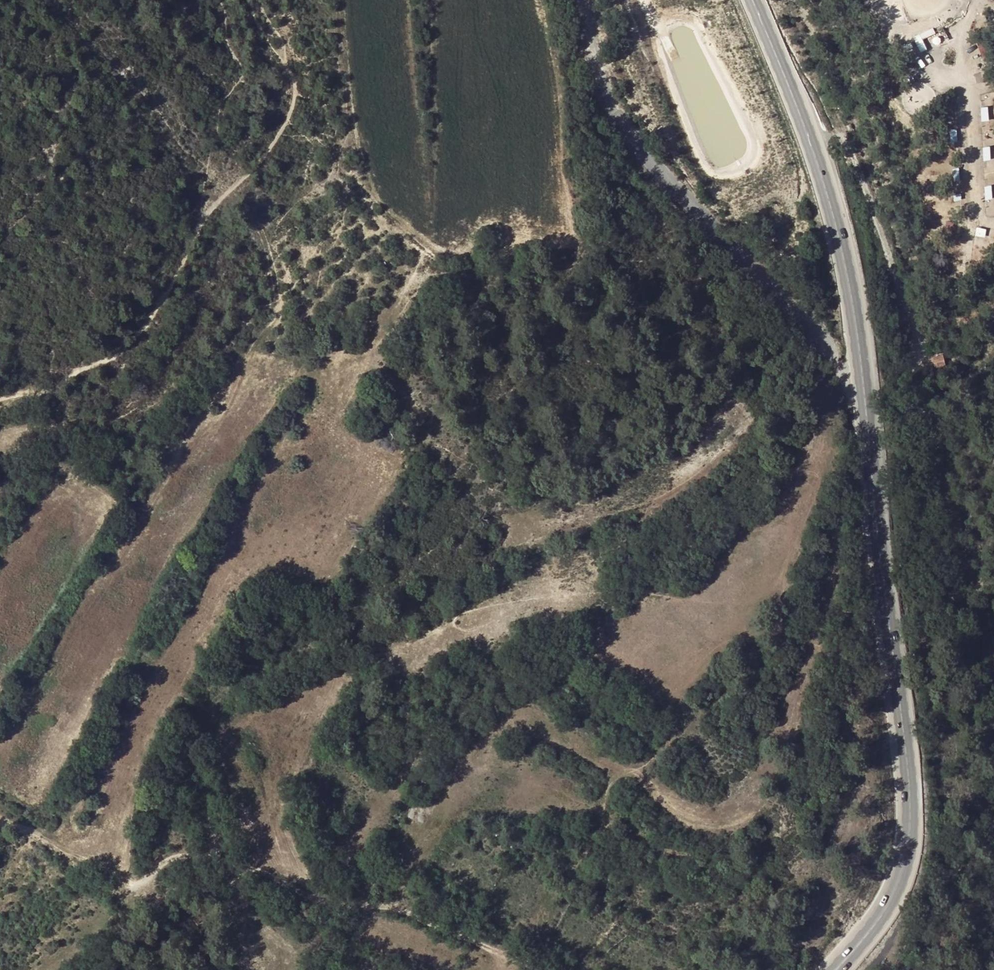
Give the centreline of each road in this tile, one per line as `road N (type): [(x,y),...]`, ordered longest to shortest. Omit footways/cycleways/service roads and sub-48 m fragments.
road 1 (primary): [(754,0),(782,61),(852,288),(912,807),(892,894),(837,969)]
road 2 (track): [(0,819),(96,878),(131,884),(158,860),(194,859),(321,903),(390,900),(548,969)]
road 3 (track): [(282,48),(290,74),(285,127),(201,208),(189,248),(138,331),(114,353),(0,391)]
road 4 (track): [(862,380),(836,367),(749,259),(646,158),(601,84),(579,0)]

